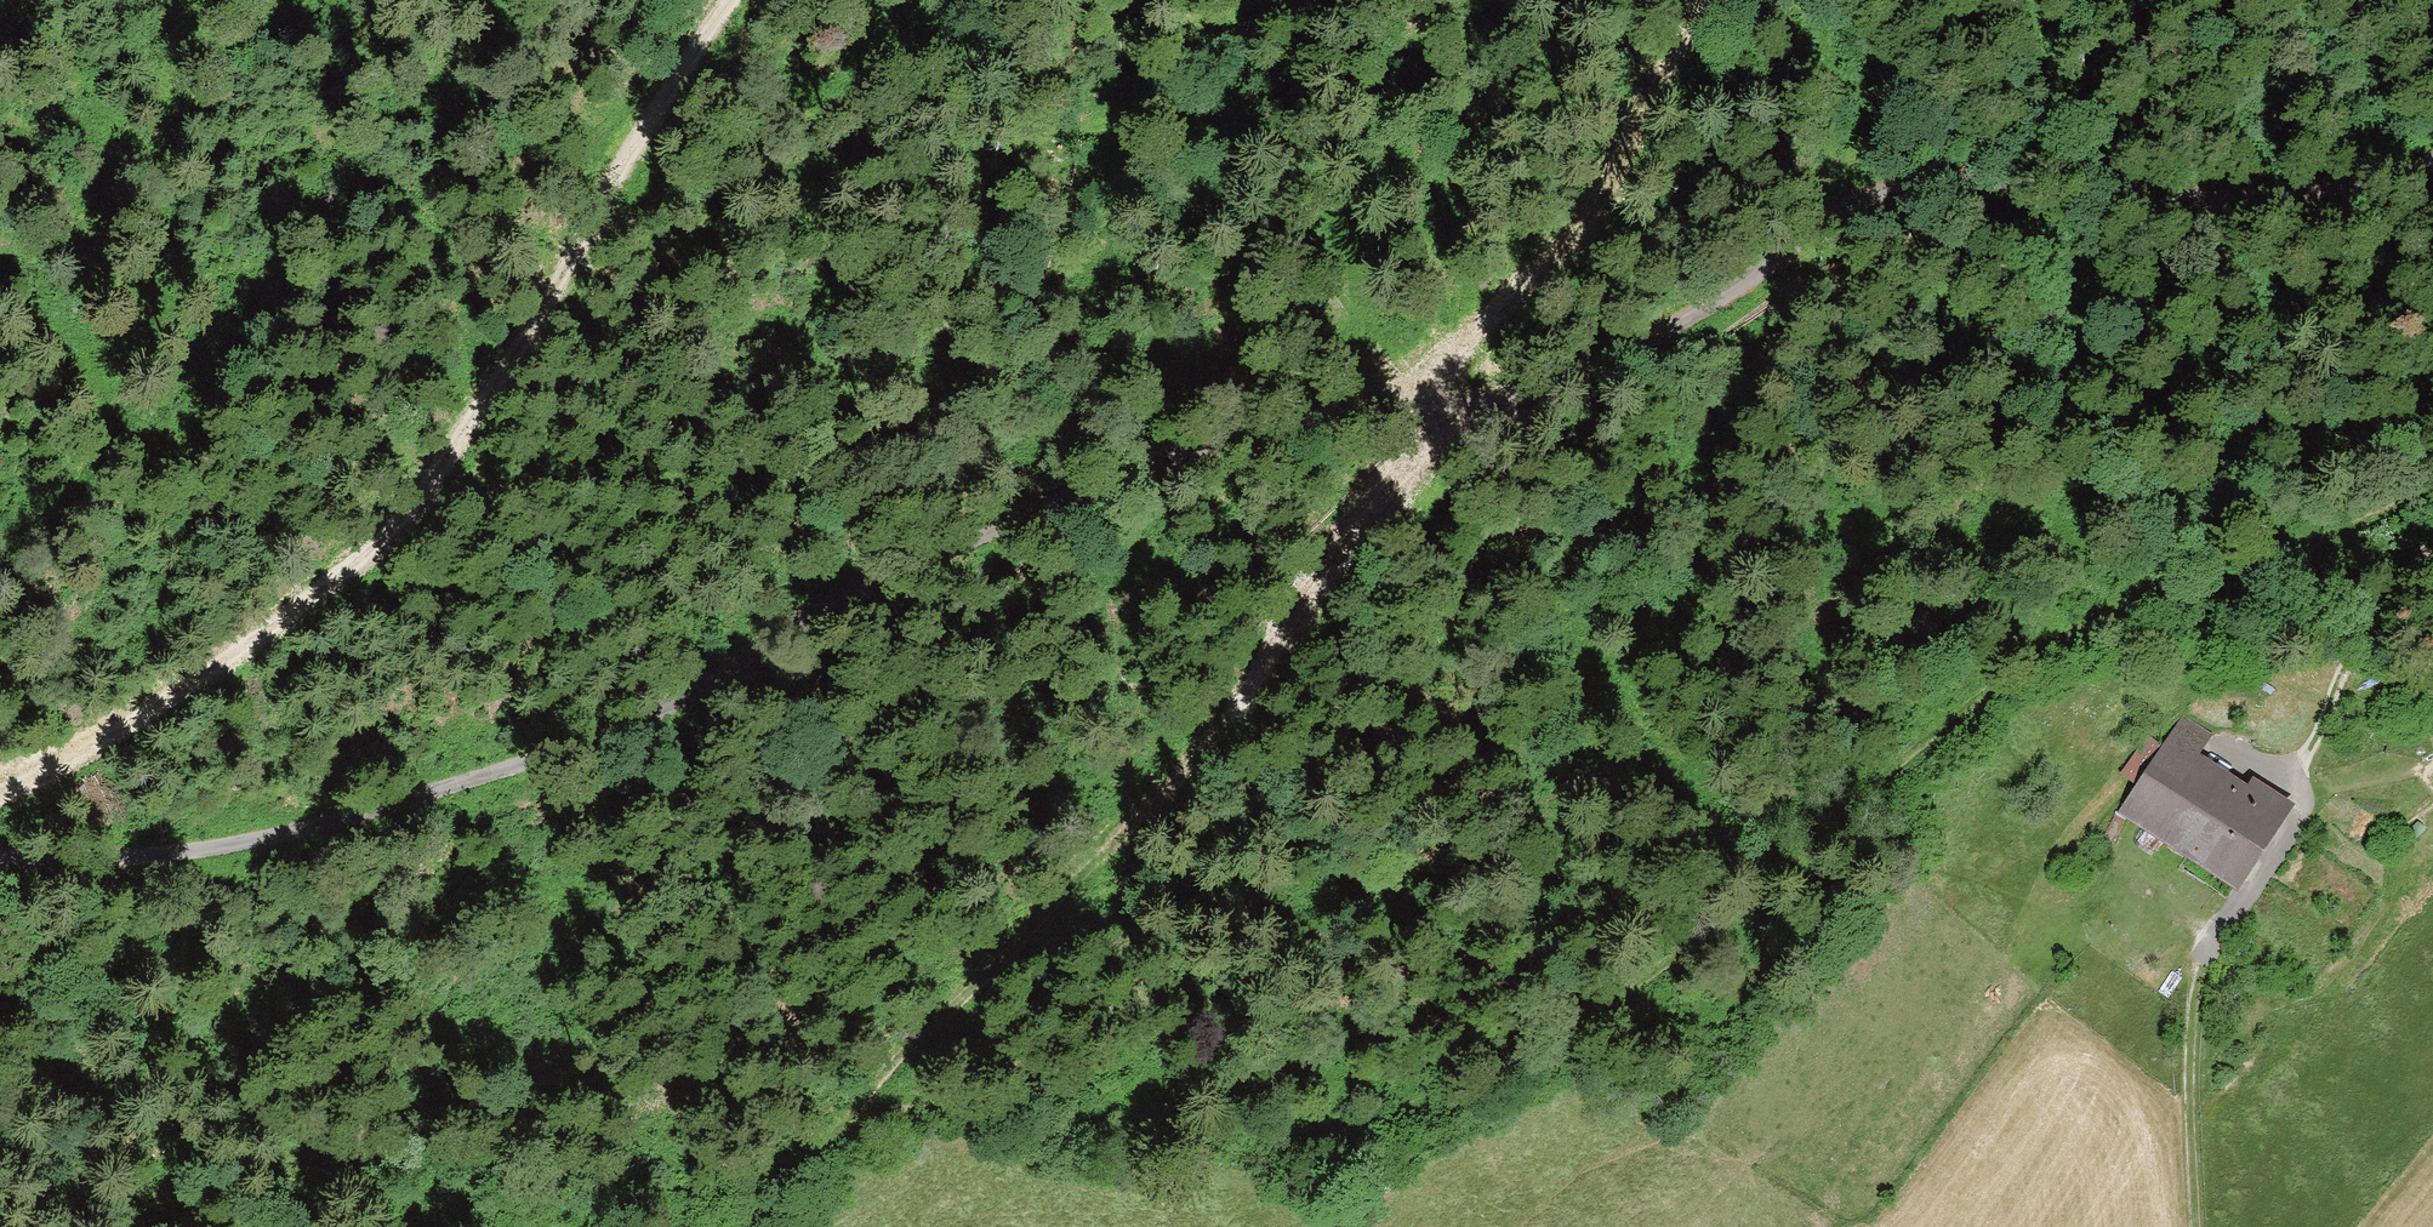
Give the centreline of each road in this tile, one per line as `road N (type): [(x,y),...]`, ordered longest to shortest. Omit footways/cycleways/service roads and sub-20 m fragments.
road 1 (unclassified): [(2432,164),(2285,199),(2016,183),(1874,202),(1703,315),(1547,391),(1332,421),(1130,479),(835,606),(688,698),(577,749),(324,830),(240,849),(0,858)]
road 2 (track): [(808,1150),(890,1115),(925,1111),(1237,1148),(1437,1098),(1498,1072),(1644,982),(1769,887),(2061,637),(2119,606),(2373,520),(2432,490)]
road 3 (track): [(730,1226),(1222,745),(1279,668),(1388,484),(1413,458),(1495,404)]
road 4 (track): [(0,795),(196,669),(394,518),(456,449),(551,309),(632,160),(737,0)]
road 5 (track): [(2432,548),(2343,671),(2306,754),(2289,825),(2203,968),(2191,1058),(2196,1226)]
road 6 (track): [(0,565),(87,469),(98,398),(80,356),(51,321),(0,310)]

